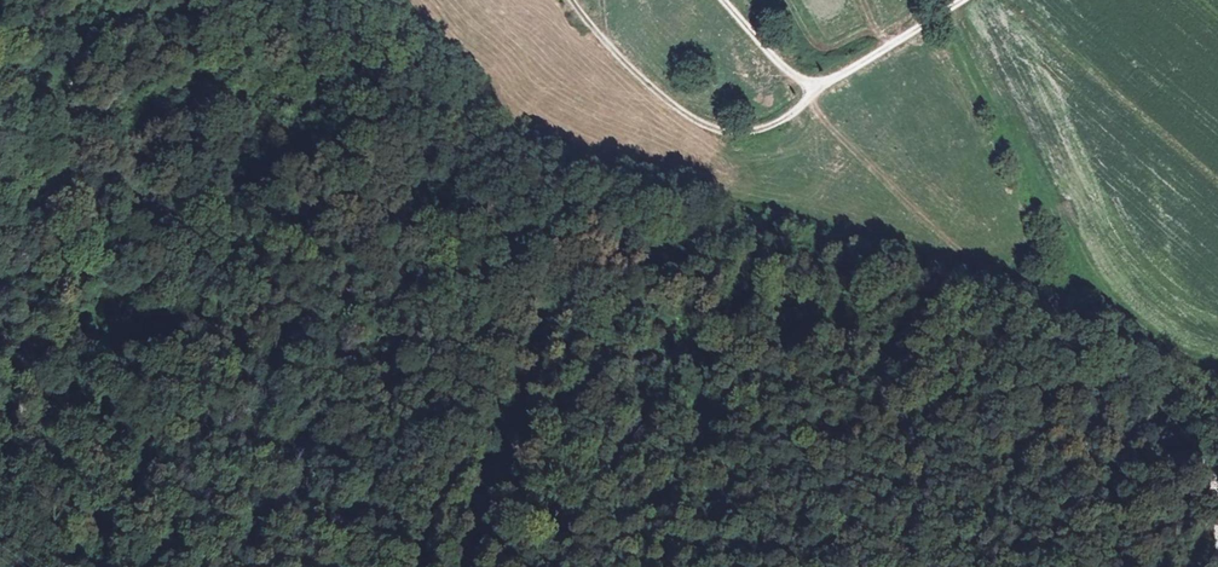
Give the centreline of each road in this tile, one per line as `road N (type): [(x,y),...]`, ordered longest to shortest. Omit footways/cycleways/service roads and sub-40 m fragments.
road 1 (track): [(79,0),(27,298),(35,409),(81,492),(179,566)]
road 2 (track): [(571,0),(652,88),(714,129),(767,127),(791,115),(816,83)]
road 3 (track): [(810,96),(821,117),(919,216),(1015,291)]
road 4 (track): [(816,83),(843,75),(962,0)]
road 5 (track): [(816,83),(784,68),(724,0)]

